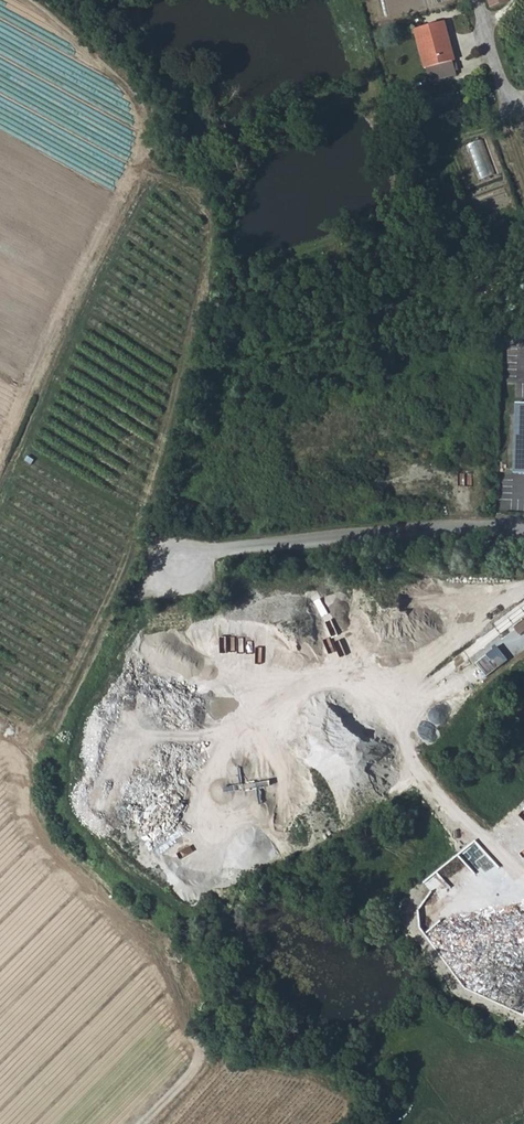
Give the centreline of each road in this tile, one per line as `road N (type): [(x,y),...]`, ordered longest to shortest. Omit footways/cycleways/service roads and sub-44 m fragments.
road 1 (track): [(32,0),(136,99),(148,152),(0,466)]
road 2 (unclassified): [(523,531),(394,532),(181,562)]
road 3 (track): [(0,722),(25,736),(40,852),(0,896)]

